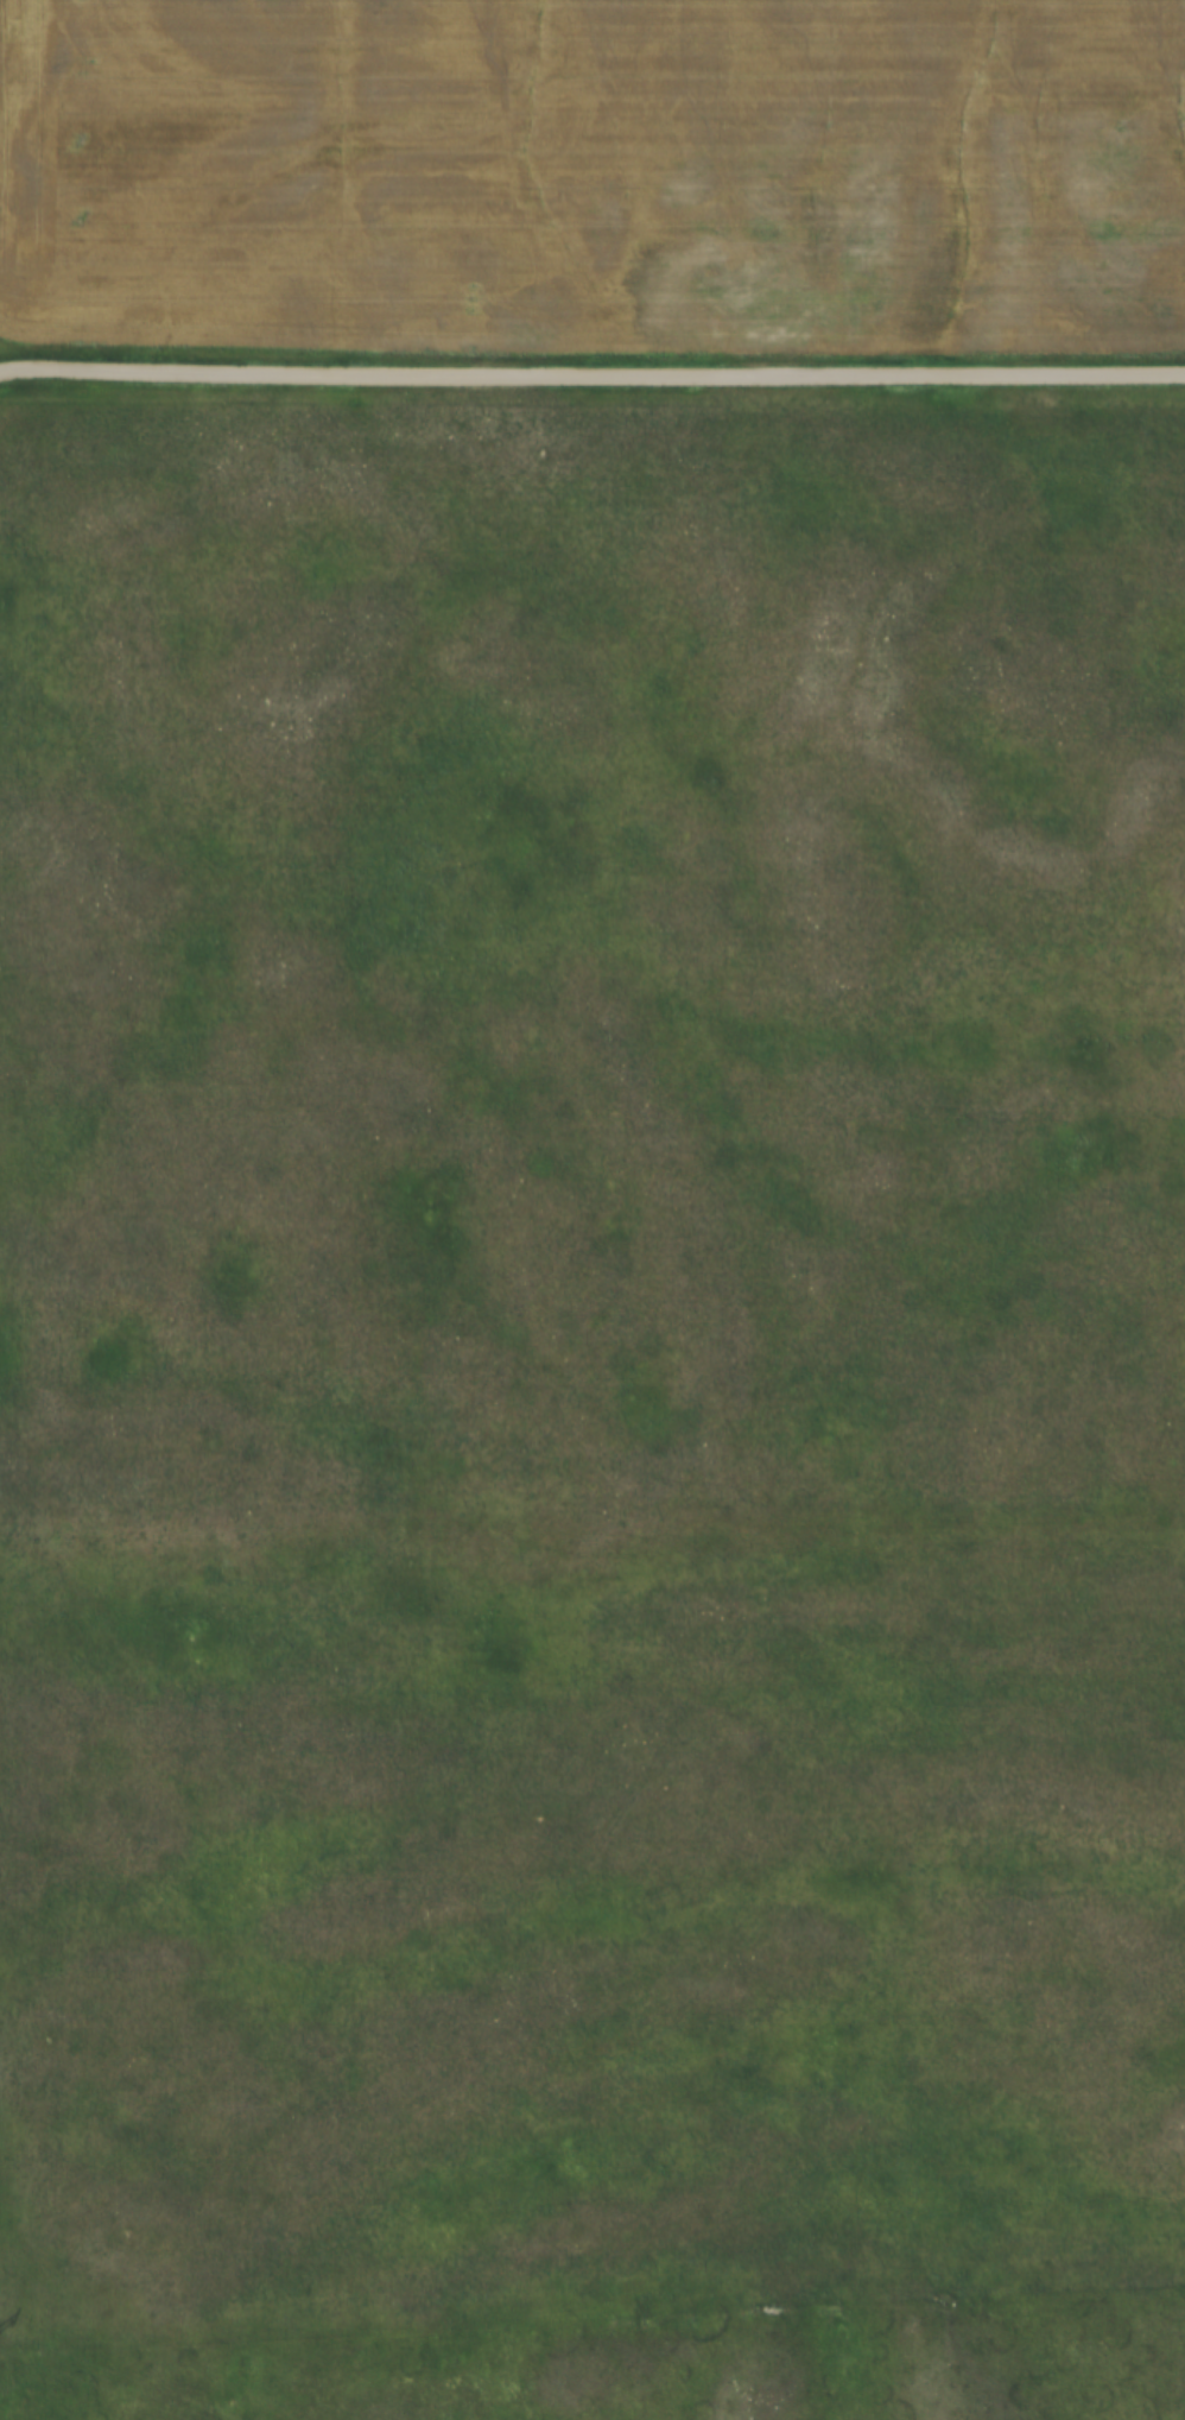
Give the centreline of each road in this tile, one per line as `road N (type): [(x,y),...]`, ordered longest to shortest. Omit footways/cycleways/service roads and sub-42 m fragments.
road 1 (residential): [(0,376),(1184,374)]

